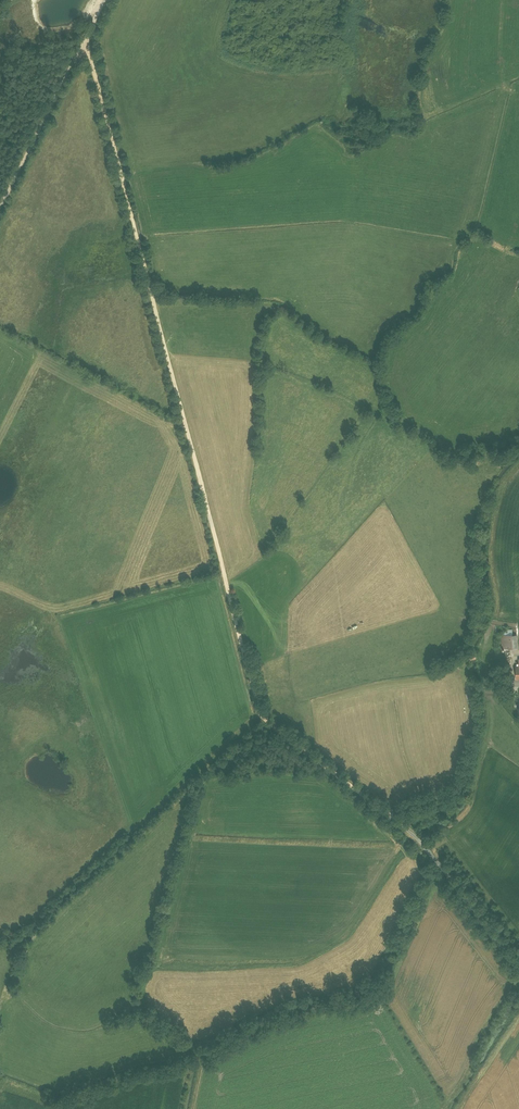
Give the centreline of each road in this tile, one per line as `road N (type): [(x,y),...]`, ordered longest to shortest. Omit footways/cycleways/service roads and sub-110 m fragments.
road 1 (track): [(394,819),(258,711),(82,46),(0,208)]
road 2 (unclassified): [(518,970),(394,819)]
road 3 (track): [(259,713),(135,830)]

